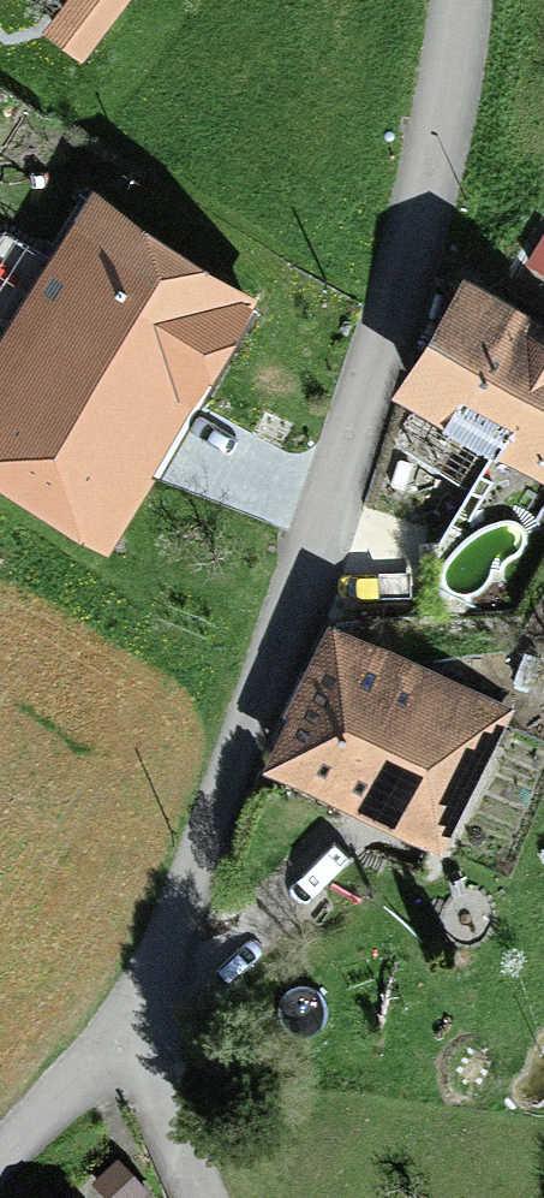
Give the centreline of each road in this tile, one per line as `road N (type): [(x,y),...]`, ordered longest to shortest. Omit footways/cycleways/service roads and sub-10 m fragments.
road 1 (residential): [(454,0),(406,270),(350,448),(134,1027)]
road 2 (residential): [(134,1027),(0,1155)]
road 3 (residential): [(204,1197),(134,1027)]

